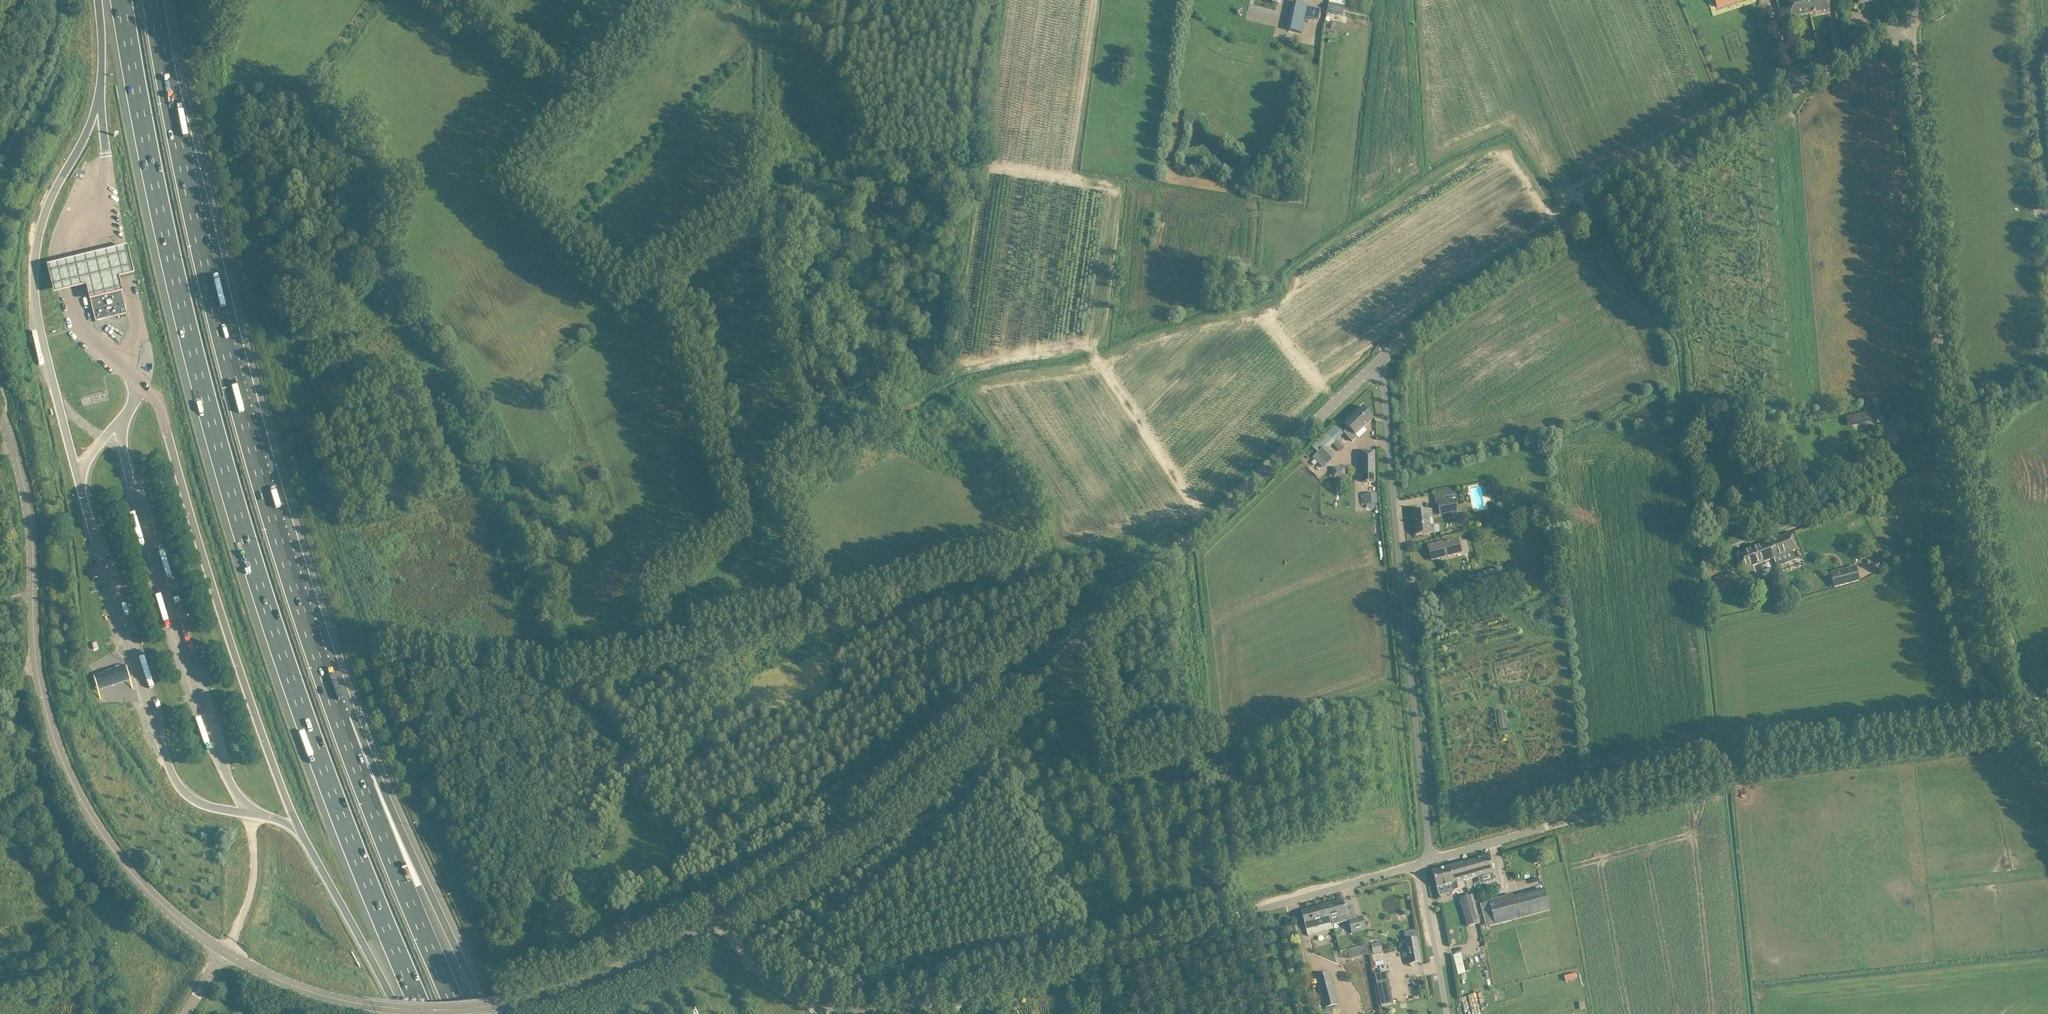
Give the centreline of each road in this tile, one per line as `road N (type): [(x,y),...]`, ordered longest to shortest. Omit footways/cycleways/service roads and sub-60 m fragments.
road 1 (motorway): [(121,0),(166,232),(226,472),(354,850),(424,1013)]
road 2 (tertiary): [(728,918),(819,868),(959,750),(1383,361)]
road 3 (unclassified): [(728,918),(745,958),(823,1013),(895,1010),(1417,865)]
road 4 (motorway): [(339,720),(233,381),(153,0)]
road 5 (unclassified): [(2034,710),(2018,685),(1944,381),(1923,142),(1901,26)]
road 6 (unclassified): [(1433,860),(1766,766),(1995,740),(2026,726),(2034,710)]
road 7 (tertiary): [(223,951),(125,865),(65,766),(36,662),(27,504),(0,414)]
road 8 (unclassified): [(1433,860),(1383,361)]
road 9 (tertiary): [(1383,361),(1486,283),(1799,89)]
road 10 (motorway): [(487,1013),(379,781),(339,720)]
road 11 (motorway): [(460,1013),(339,720)]
road 12 (tertiary): [(508,1004),(366,1005),(287,983),(223,951)]
road 13 (tertiary): [(508,1004),(606,972),(728,918)]
road 14 (motorway): [(302,836),(401,1013)]
road 15 (unclassified): [(1446,1013),(1417,865)]

